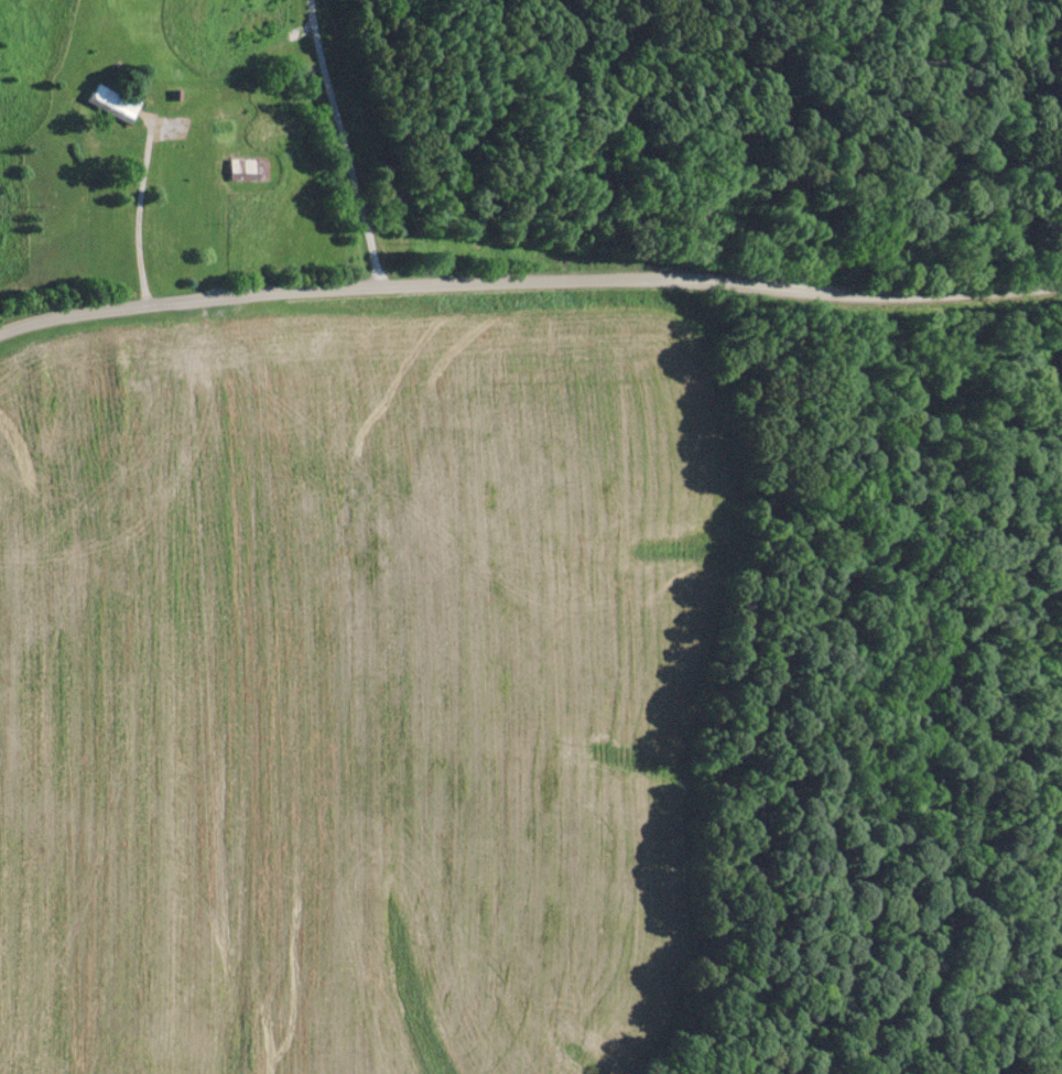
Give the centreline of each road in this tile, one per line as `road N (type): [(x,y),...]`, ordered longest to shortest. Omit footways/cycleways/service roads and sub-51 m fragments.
road 1 (residential): [(0,333),(120,307),(429,282),(663,276),(882,293),(1061,283)]

